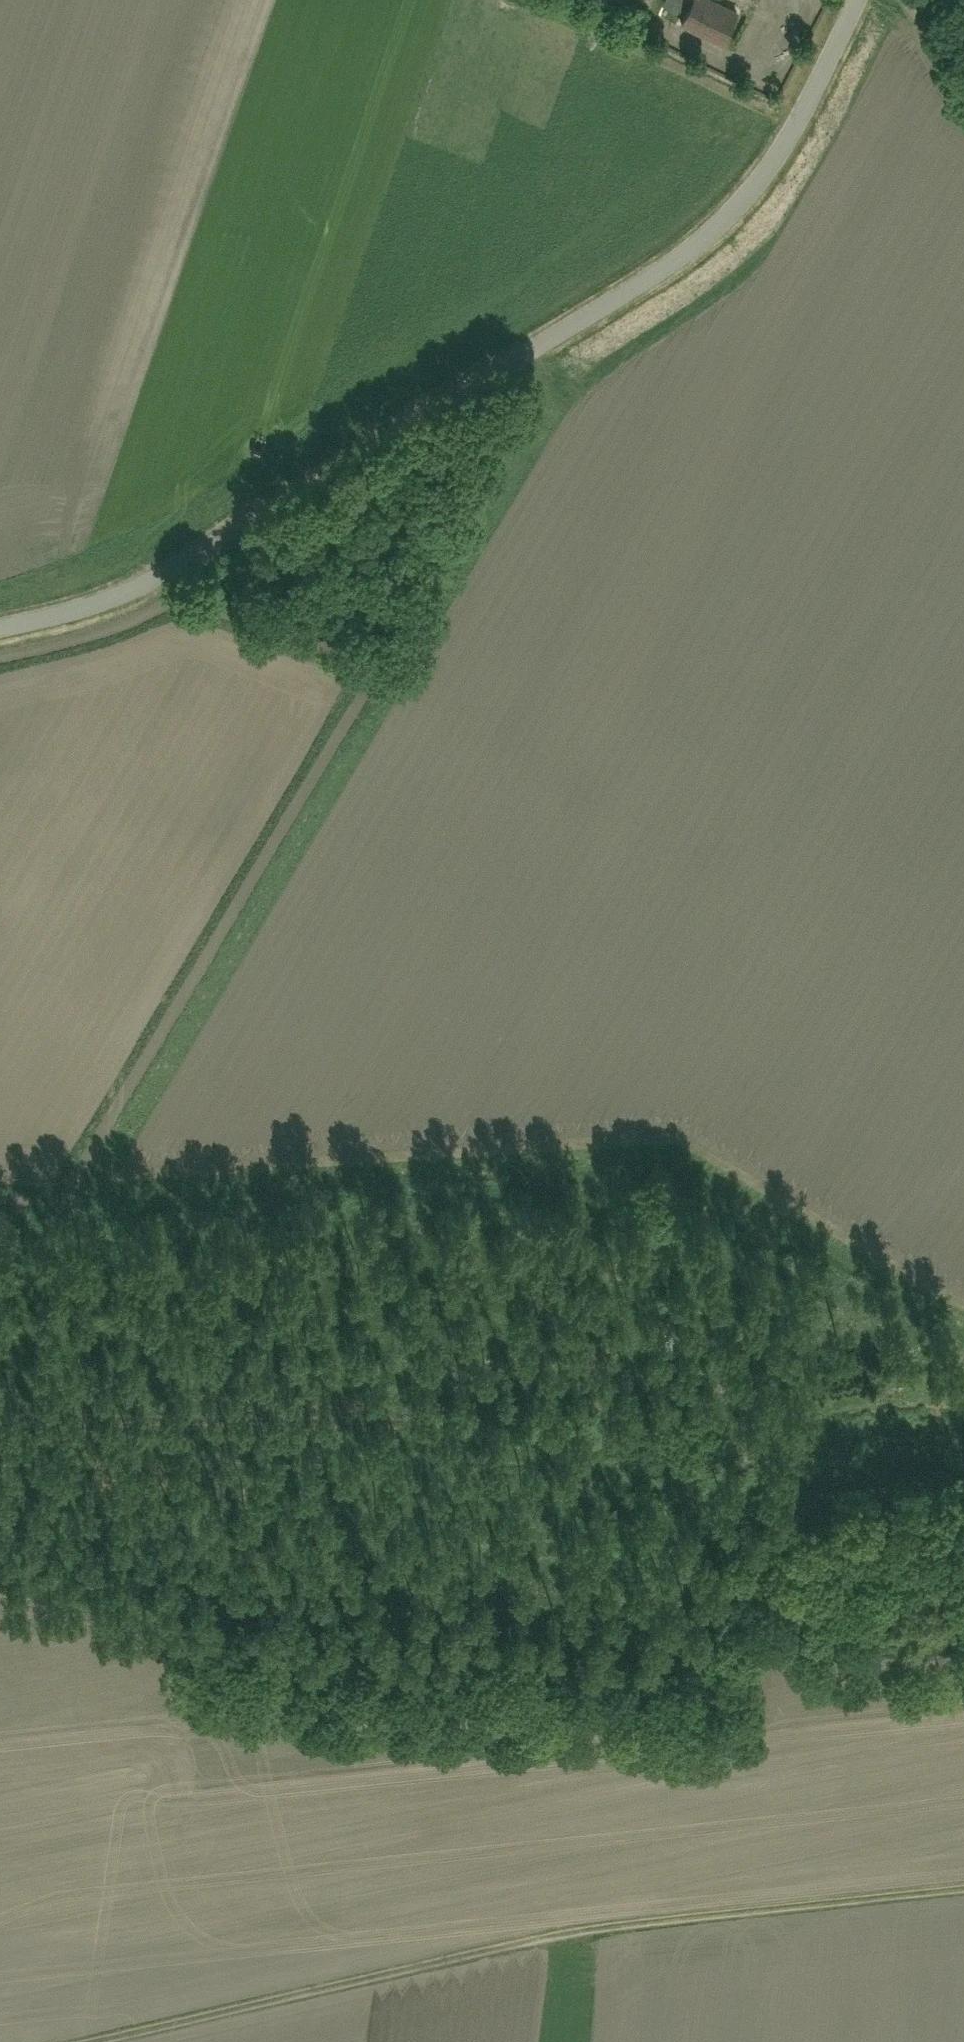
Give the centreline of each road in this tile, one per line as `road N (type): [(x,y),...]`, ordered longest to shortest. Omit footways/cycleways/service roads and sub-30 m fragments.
road 1 (unclassified): [(0,628),(126,593),(681,255),(754,181),(859,0)]
road 2 (track): [(963,1890),(582,1933),(87,2041)]

